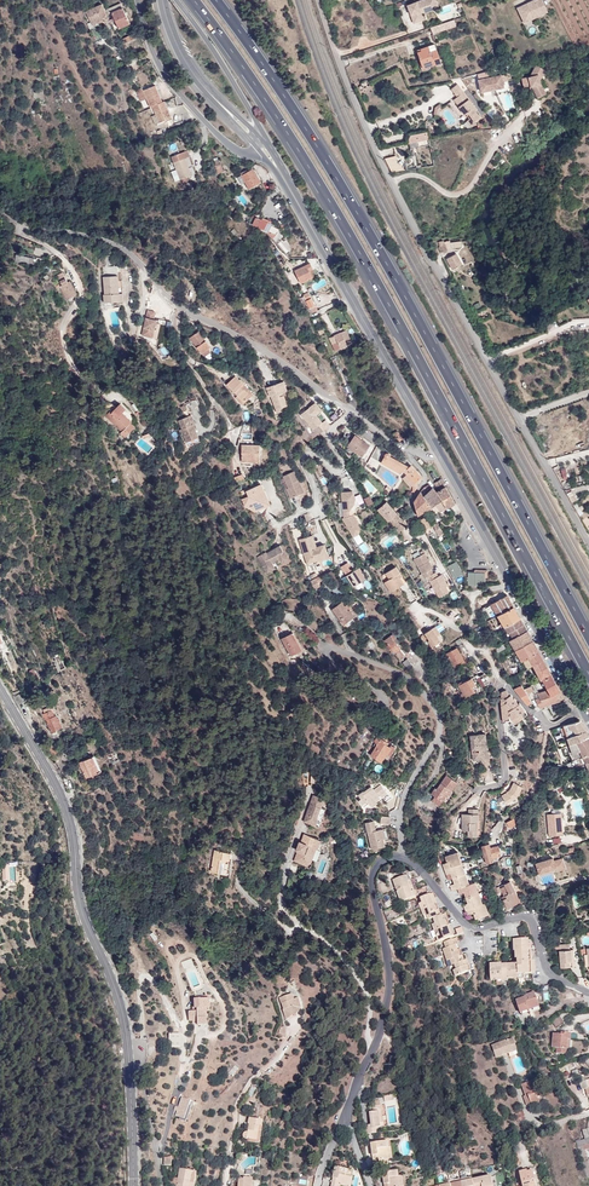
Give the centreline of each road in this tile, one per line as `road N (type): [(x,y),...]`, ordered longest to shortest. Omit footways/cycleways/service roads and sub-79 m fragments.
road 1 (motorway): [(194,0),(348,232),(588,674)]
road 2 (motorway): [(588,637),(363,223),(215,0)]
road 3 (residential): [(320,0),(392,183),(588,544)]
road 4 (residential): [(17,226),(120,246),(179,308),(280,360),(386,440),(439,454)]
road 5 (tertiary): [(0,684),(61,794),(78,892),(125,1014),(130,1066)]
road 6 (residential): [(403,857),(405,792),(441,722),(408,676),(325,646),(337,669),(382,695),(384,707)]
road 7 (primary): [(284,178),(439,454)]
road 8 (primary): [(439,454),(584,713)]
road 9 (track): [(137,1077),(143,976),(169,1006),(183,1041),(156,1154)]
road 10 (residential): [(403,857),(376,865),(371,879),(390,985),(379,1037),(345,1120)]
road 11 (residential): [(588,992),(546,970),(527,917),(467,925),(403,857)]
road 12 (unclassified): [(137,0),(164,73),(217,134),(251,155)]
road 13 (residential): [(547,727),(502,684),(505,775),(476,789)]
road 14 (unclassified): [(268,145),(176,0)]
road 15 (residential): [(130,1066),(144,1094),(163,1185)]
road 16 (residential): [(547,727),(535,785),(497,831)]

